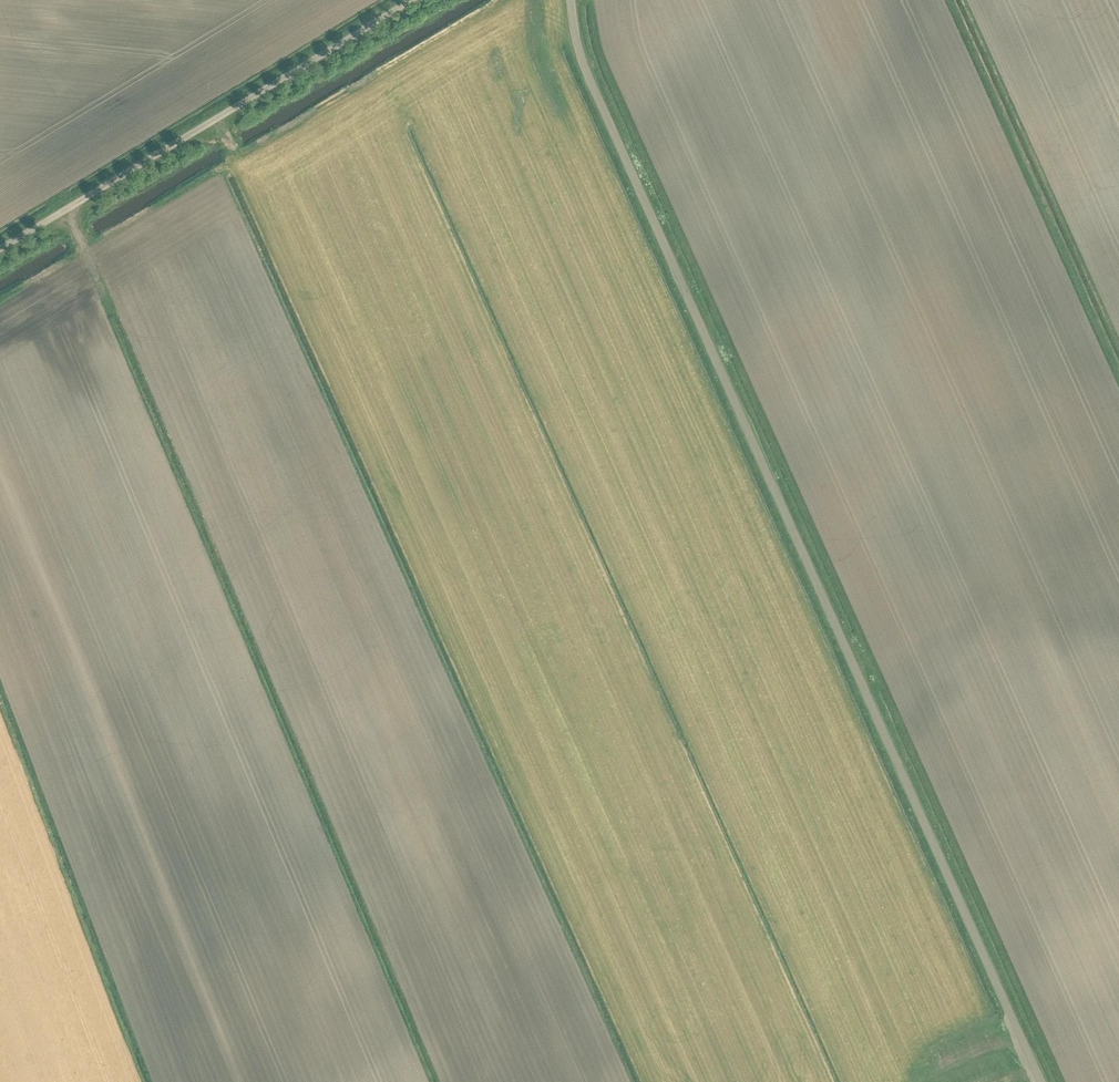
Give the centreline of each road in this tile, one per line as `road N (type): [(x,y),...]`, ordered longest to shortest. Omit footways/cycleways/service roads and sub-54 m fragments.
road 1 (unclassified): [(1041,1081),(601,106),(571,0)]
road 2 (unclassified): [(0,248),(412,0)]

